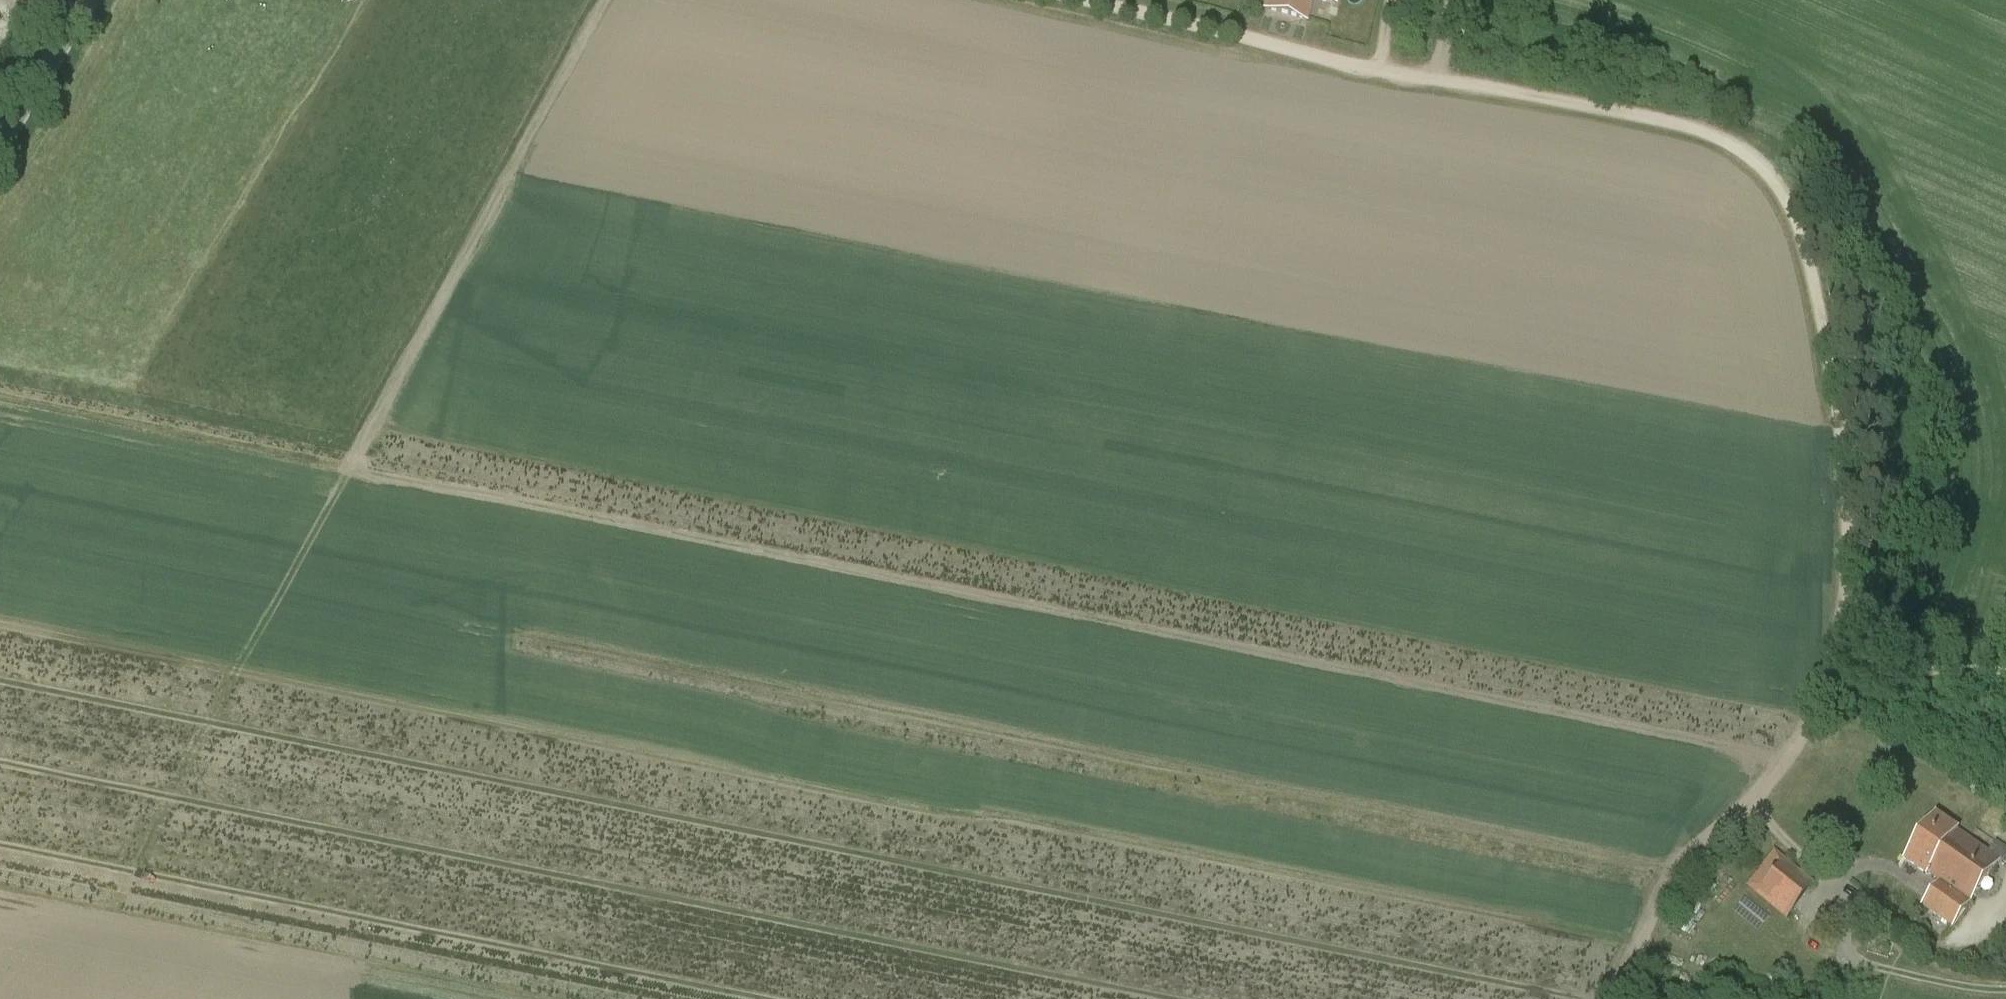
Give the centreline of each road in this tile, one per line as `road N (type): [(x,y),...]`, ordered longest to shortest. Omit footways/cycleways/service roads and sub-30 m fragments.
road 1 (track): [(2005,670),(1896,663),(1866,637),(1850,606),(1852,540),(1822,309),(1790,194),(1749,149),(1664,121),(1336,59),(1091,0)]
road 2 (track): [(1859,623),(1806,728),(1764,787),(1671,877),(1624,998)]
road 3 (tertiary): [(0,146),(88,0)]

